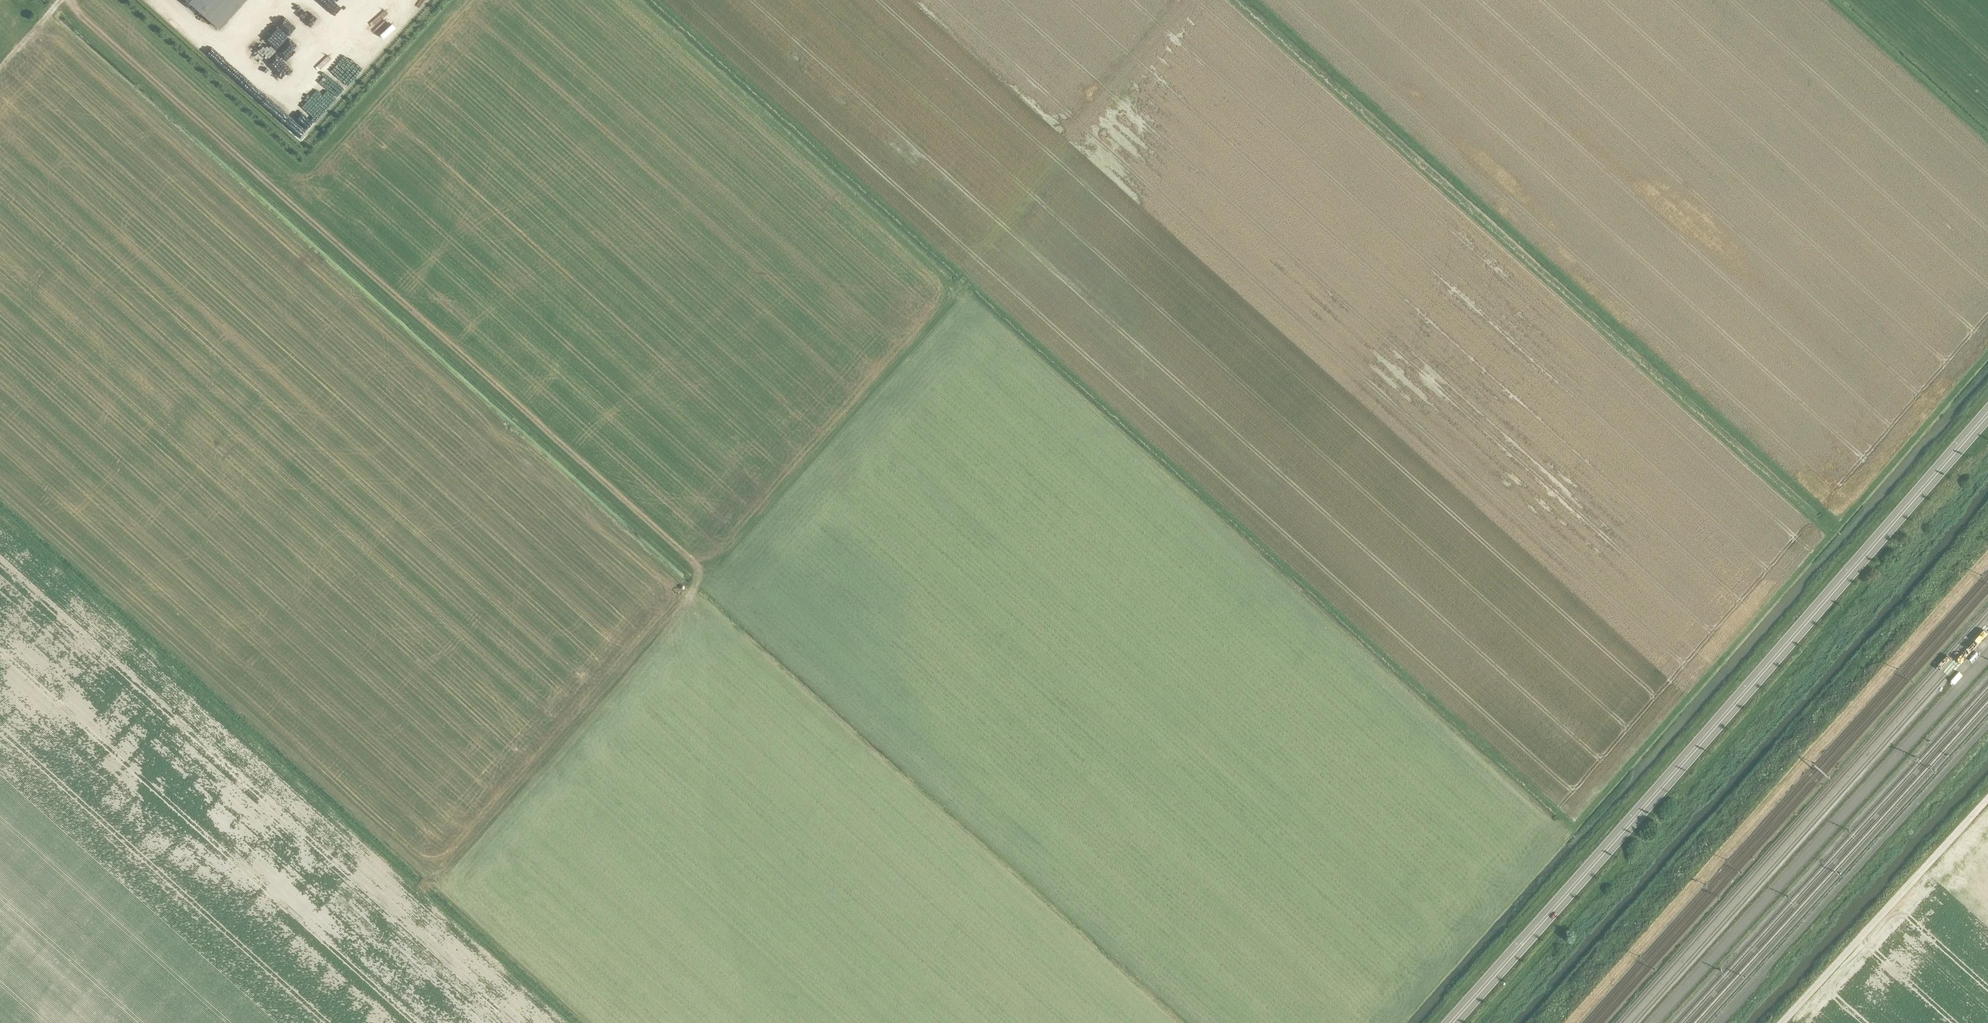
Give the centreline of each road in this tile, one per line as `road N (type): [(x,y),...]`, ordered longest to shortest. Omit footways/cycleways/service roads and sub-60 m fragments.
road 1 (secondary): [(1451,1022),(1987,412)]
road 2 (track): [(1987,553),(1567,1022)]
road 3 (track): [(1782,1022),(1987,800)]

